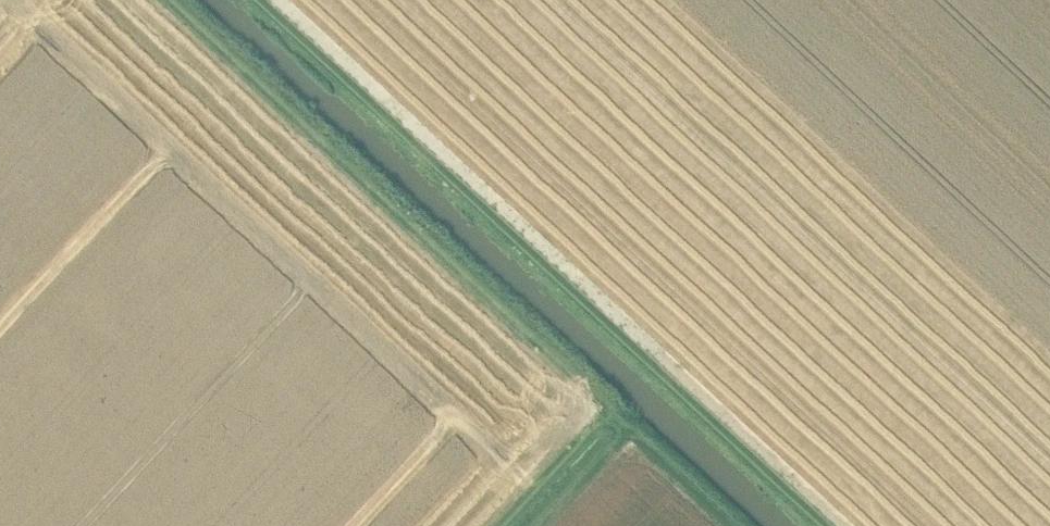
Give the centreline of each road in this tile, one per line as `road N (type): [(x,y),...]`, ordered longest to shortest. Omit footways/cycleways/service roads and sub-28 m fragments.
road 1 (track): [(158,0),(720,525)]

